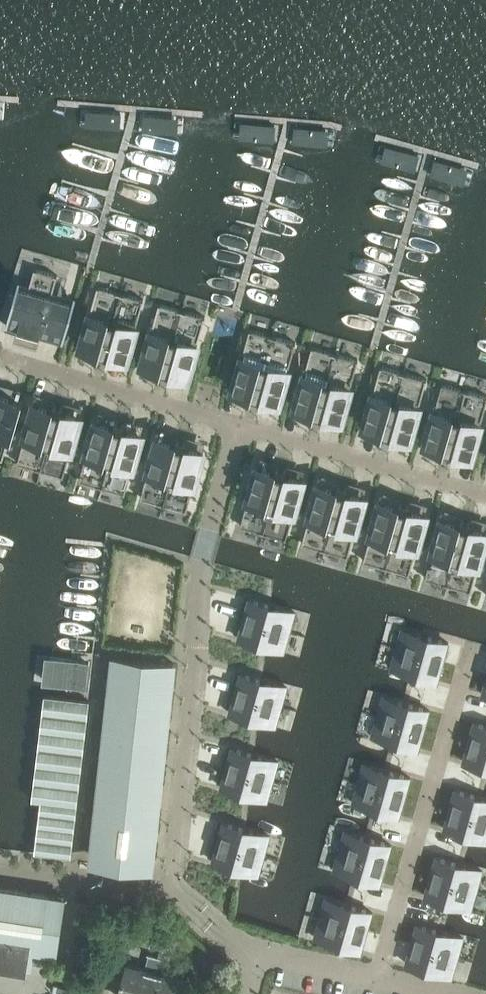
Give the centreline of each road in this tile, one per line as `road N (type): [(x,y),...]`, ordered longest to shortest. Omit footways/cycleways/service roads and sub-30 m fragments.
road 1 (residential): [(261,953),(204,918),(173,882),(170,858),(200,562),(238,424)]
road 2 (residential): [(377,978),(465,649)]
road 3 (residential): [(238,424),(485,495)]
road 4 (residential): [(238,424),(3,359)]

